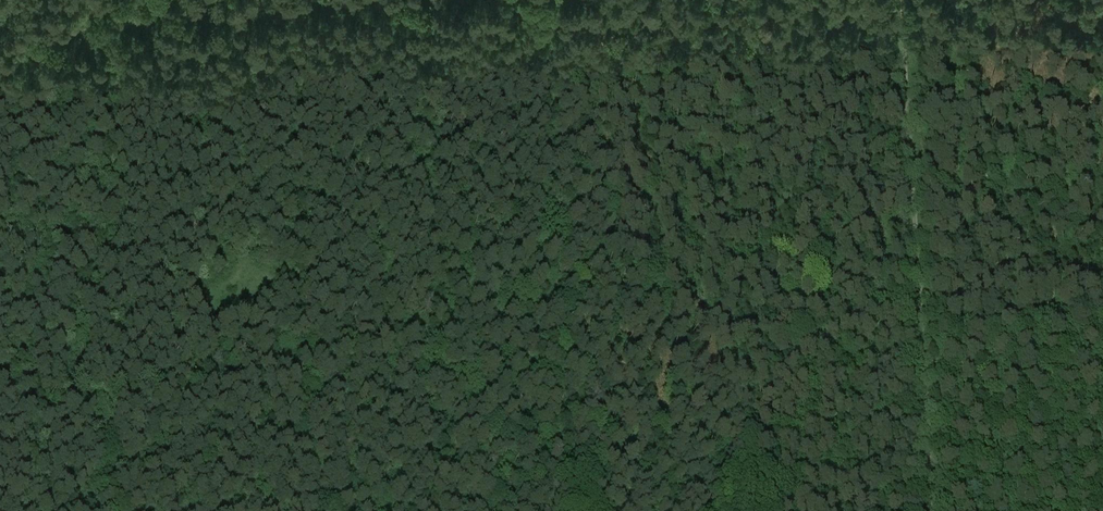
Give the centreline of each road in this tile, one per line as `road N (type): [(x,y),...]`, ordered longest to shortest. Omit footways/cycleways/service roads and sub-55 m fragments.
road 1 (track): [(909,0),(934,510)]
road 2 (track): [(305,0),(0,45)]

